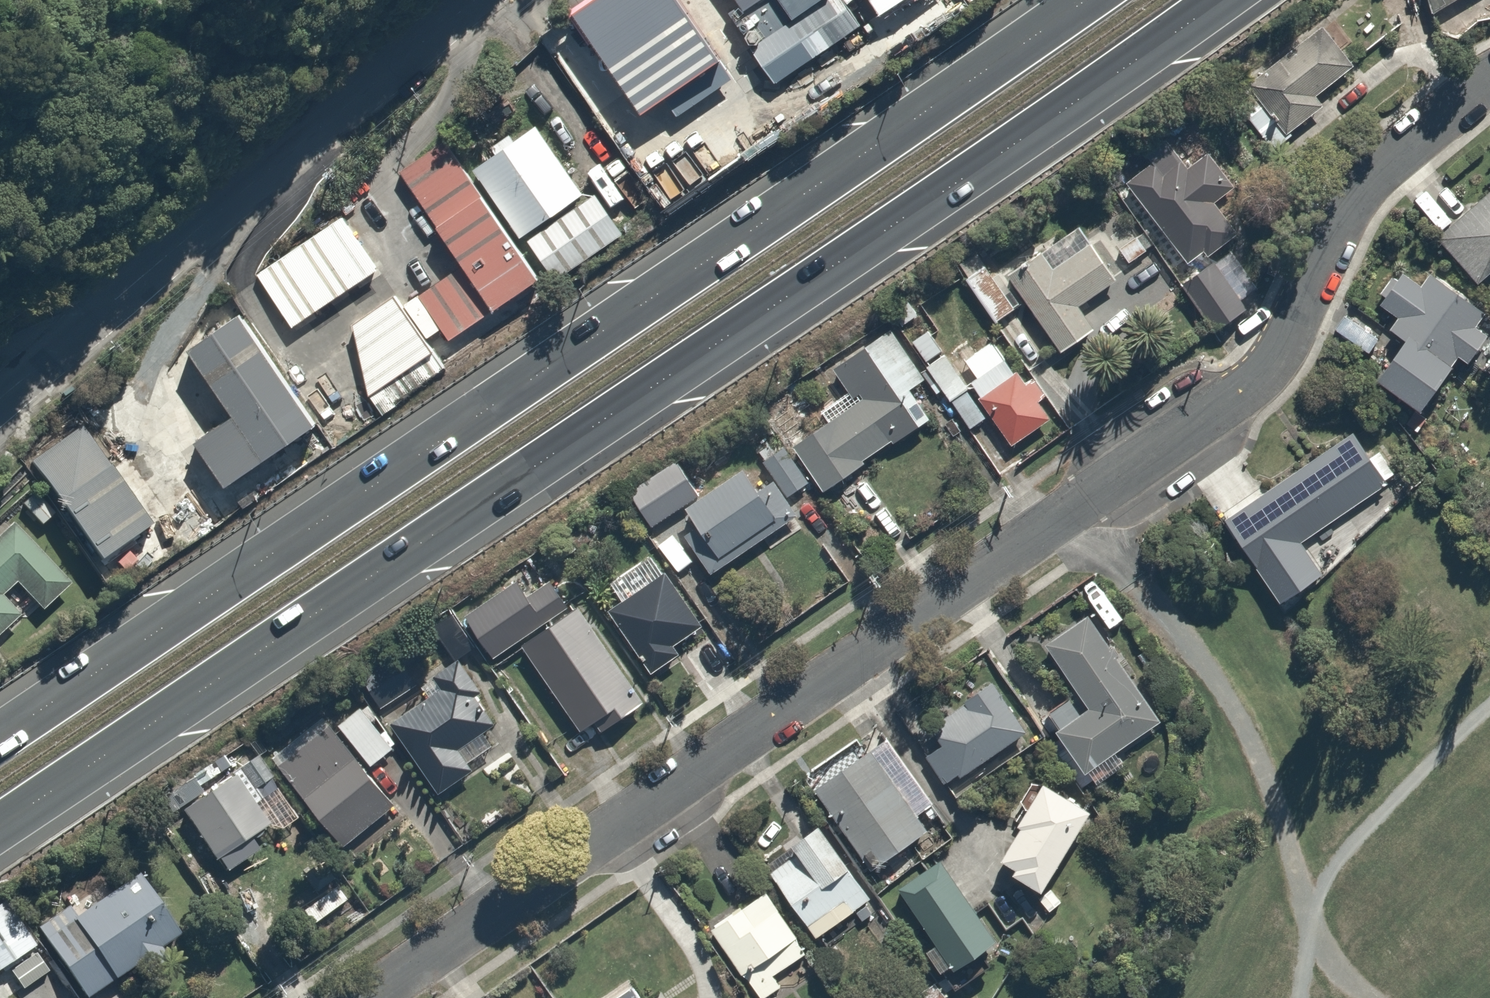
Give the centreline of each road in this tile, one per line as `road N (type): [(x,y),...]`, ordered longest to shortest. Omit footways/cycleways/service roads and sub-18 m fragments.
road 1 (trunk): [(1221,0),(0,827)]
road 2 (residential): [(367,997),(1066,508),(1231,403),(1272,369),(1345,219),(1434,116),(1489,79)]
road 3 (trunk): [(0,733),(1086,0)]
road 4 (residential): [(100,309),(482,0)]
road 5 (residential): [(0,397),(100,309)]

